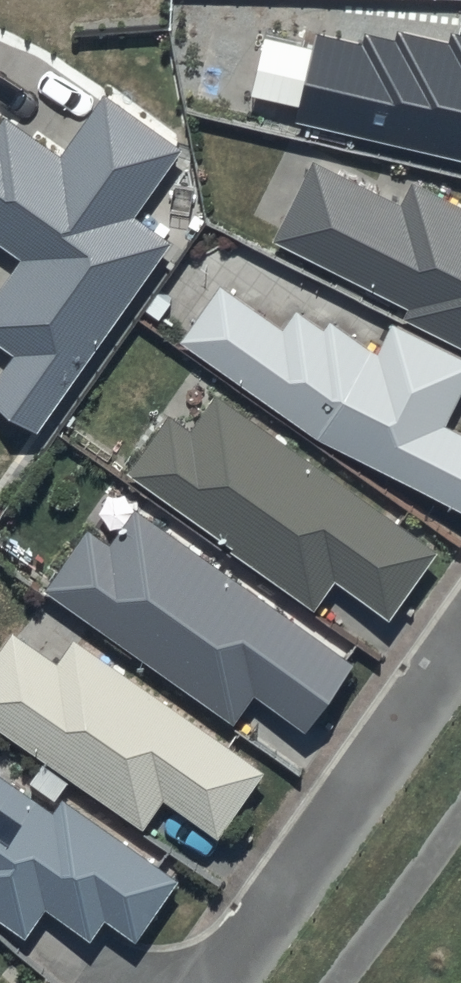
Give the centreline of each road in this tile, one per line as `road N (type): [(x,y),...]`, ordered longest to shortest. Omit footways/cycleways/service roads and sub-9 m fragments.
road 1 (residential): [(228,982),(460,649)]

